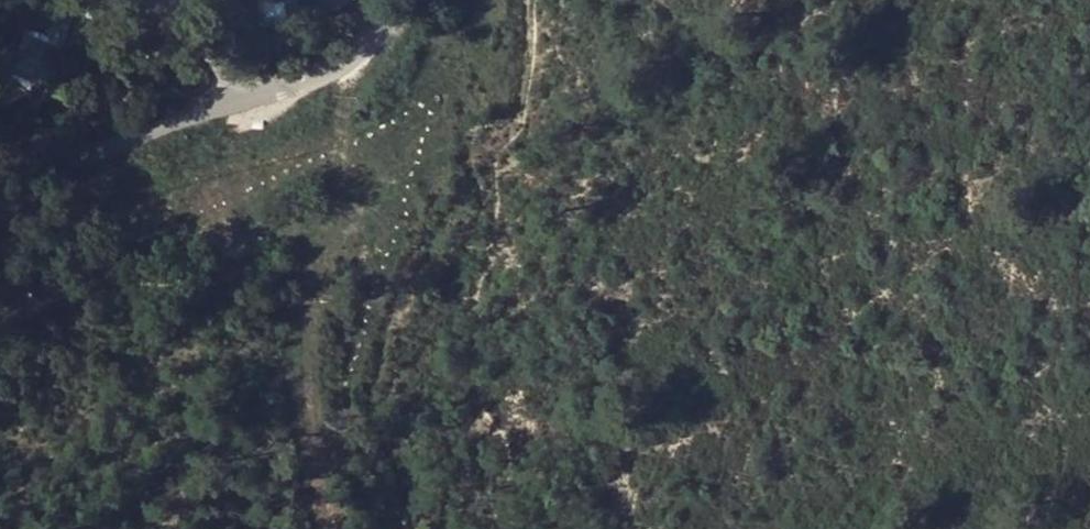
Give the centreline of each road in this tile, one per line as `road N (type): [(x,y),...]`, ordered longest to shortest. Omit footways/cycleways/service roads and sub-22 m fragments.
road 1 (residential): [(0,231),(57,189),(306,81),(387,35),(427,0)]

